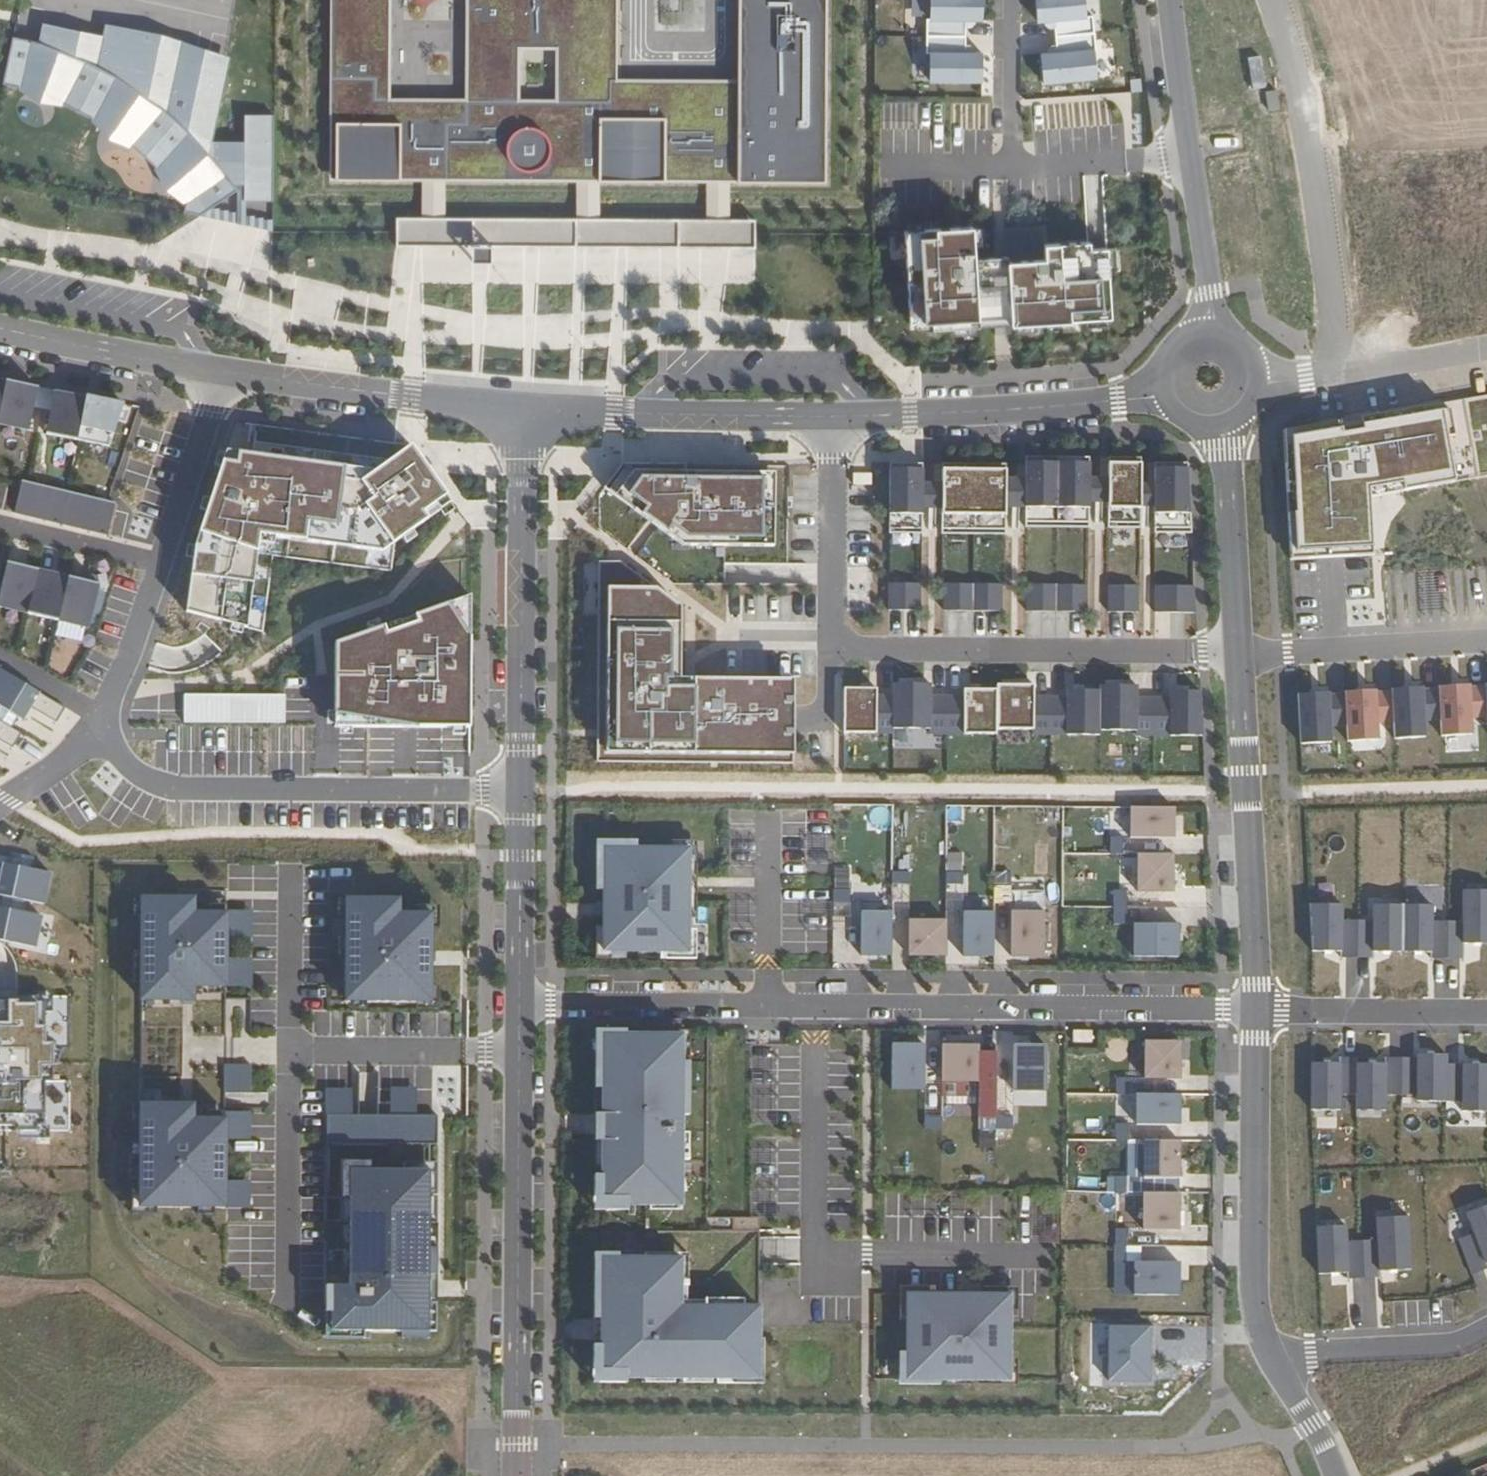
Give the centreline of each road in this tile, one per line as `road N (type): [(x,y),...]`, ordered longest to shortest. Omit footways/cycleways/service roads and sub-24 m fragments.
road 1 (residential): [(1252,1010),(519,1001)]
road 2 (residential): [(832,421),(836,651),(1235,654)]
road 3 (residential): [(519,1001),(516,1475)]
road 4 (residential): [(99,731),(134,772),(175,789),(521,793)]
road 5 (residential): [(526,414),(521,793)]
road 6 (unclassified): [(1282,0),(1297,42),(1336,363)]
road 7 (unclassified): [(1235,654),(1252,1010)]
road 8 (residential): [(1176,396),(832,421)]
road 9 (unclassified): [(1166,0),(1207,294),(1205,341)]
road 10 (unclassified): [(1252,1010),(1252,1274),(1262,1343)]
road 11 (residential): [(832,421),(526,414)]
road 12 (residential): [(526,414),(229,375)]
road 13 (residential): [(1235,654),(1486,643)]
road 14 (unclassified): [(1221,413),(1235,654)]
road 15 (residential): [(229,375),(0,325)]
road 16 (residential): [(1486,1012),(1252,1010)]
road 17 (residential): [(1486,1327),(1457,1344),(1311,1355),(1262,1343)]
road 18 (residential): [(521,793),(519,1001)]
road 19 (residential): [(229,375),(160,564)]
road 20 (residential): [(160,564),(99,731)]
road 21 (residential): [(160,564),(0,524)]
road 22 (unclassified): [(1336,363),(1486,342)]
road 23 (unclassified): [(1262,1343),(1333,1475)]
road 24 (residential): [(0,657),(85,707),(99,731)]
road 25 (residential): [(99,731),(0,804)]

